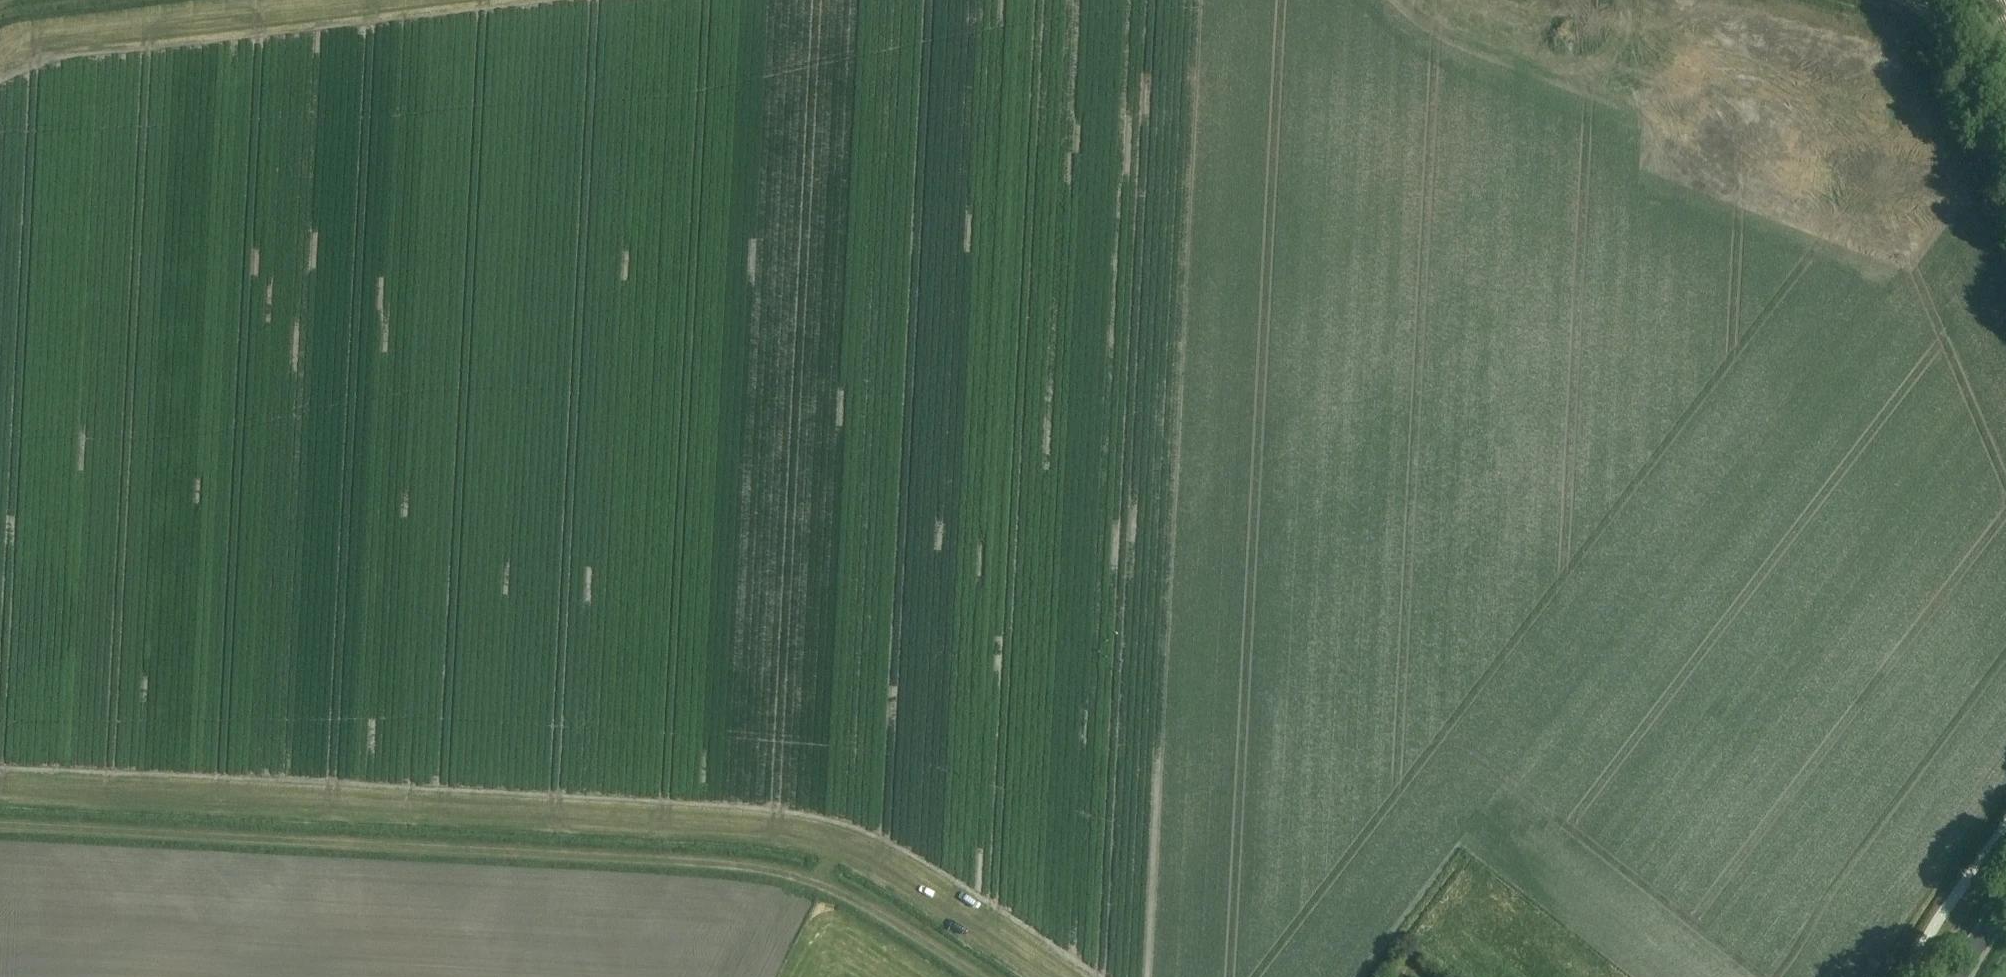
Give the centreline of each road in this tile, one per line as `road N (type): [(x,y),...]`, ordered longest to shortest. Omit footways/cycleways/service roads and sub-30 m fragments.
road 1 (track): [(979,976),(869,907),(787,874),(714,863),(0,825)]
road 2 (track): [(2005,158),(1963,59),(1920,0)]

